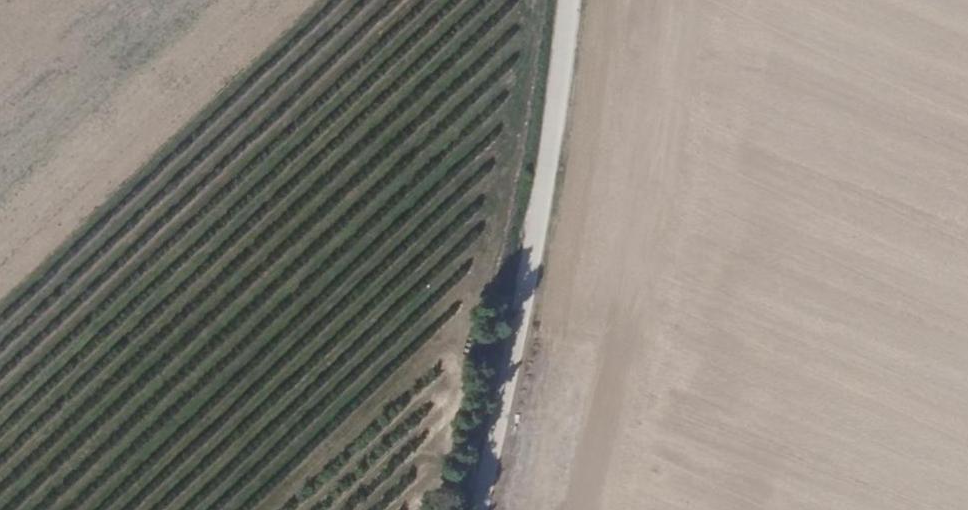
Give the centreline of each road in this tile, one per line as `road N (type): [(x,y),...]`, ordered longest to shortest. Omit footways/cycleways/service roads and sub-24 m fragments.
road 1 (track): [(480,509),(509,386),(567,0)]

